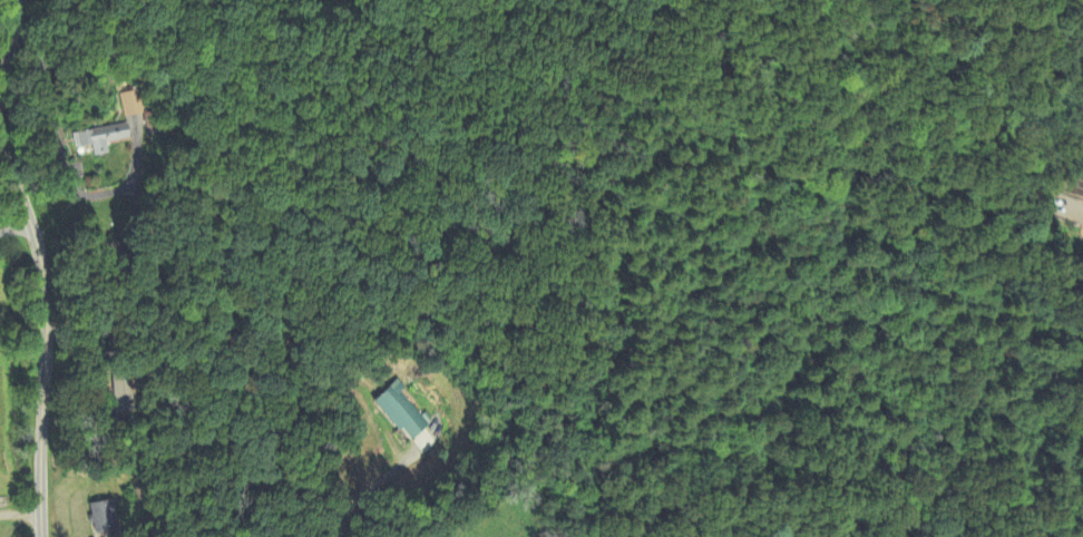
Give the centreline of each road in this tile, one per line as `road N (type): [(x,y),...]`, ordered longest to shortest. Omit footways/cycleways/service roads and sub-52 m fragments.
road 1 (residential): [(41,536),(47,280),(4,134),(17,0)]

